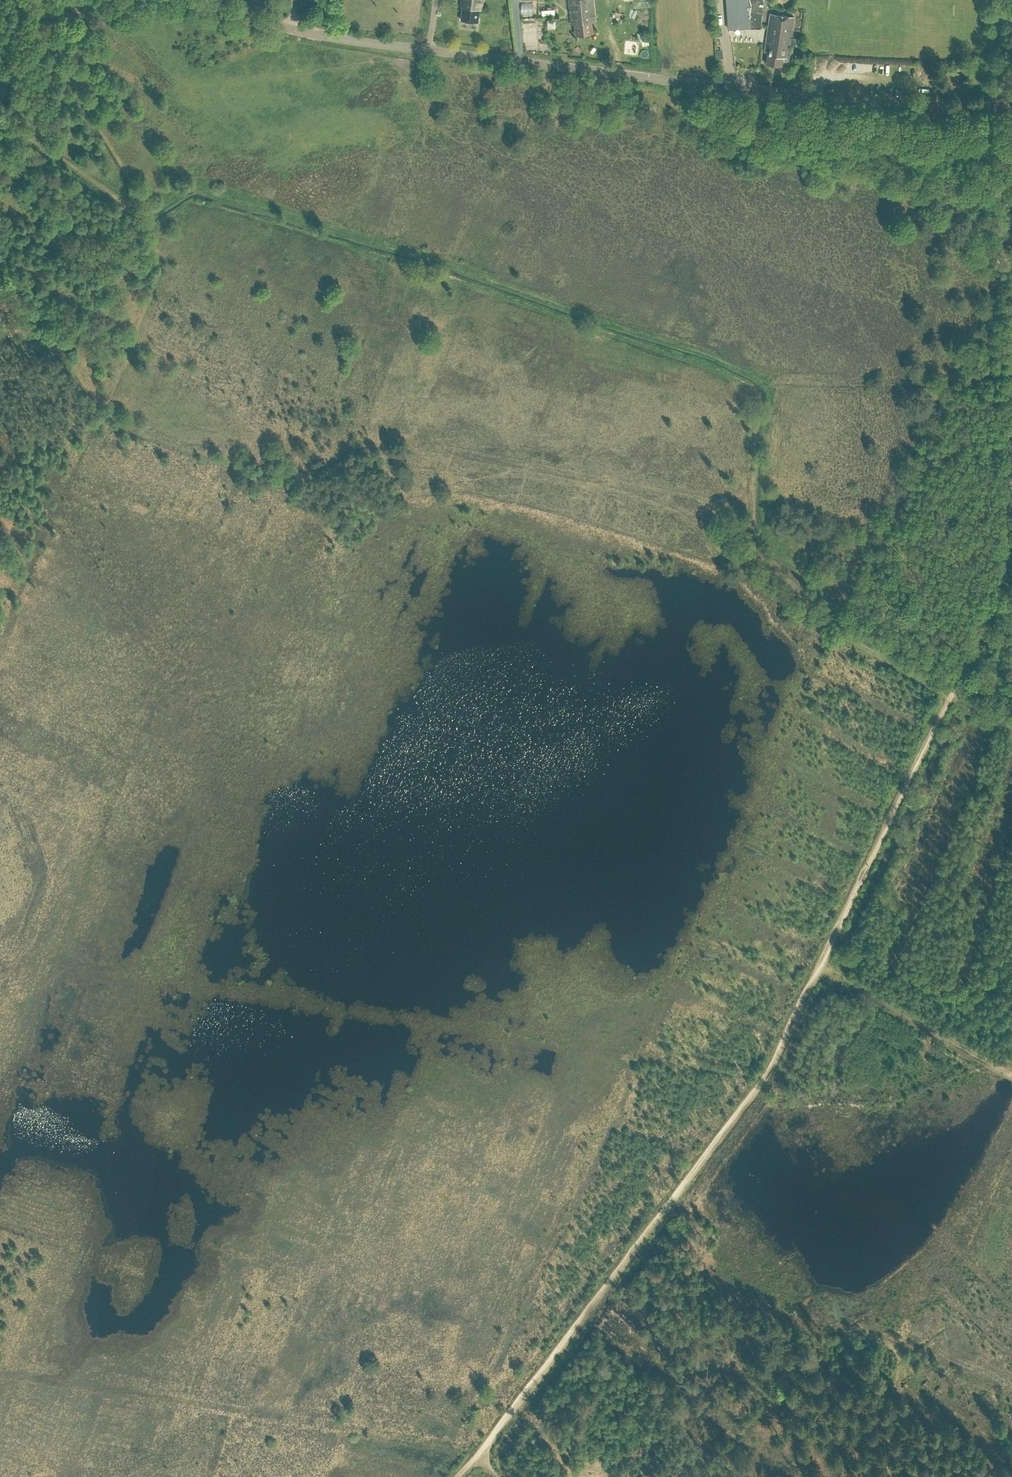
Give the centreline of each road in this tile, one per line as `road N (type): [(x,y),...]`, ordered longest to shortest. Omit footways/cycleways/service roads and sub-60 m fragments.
road 1 (track): [(1011,490),(1010,536),(985,617),(766,1074),(481,1450)]
road 2 (tertiary): [(1010,106),(910,108),(330,37),(199,0)]
road 3 (track): [(1011,1075),(820,961)]

